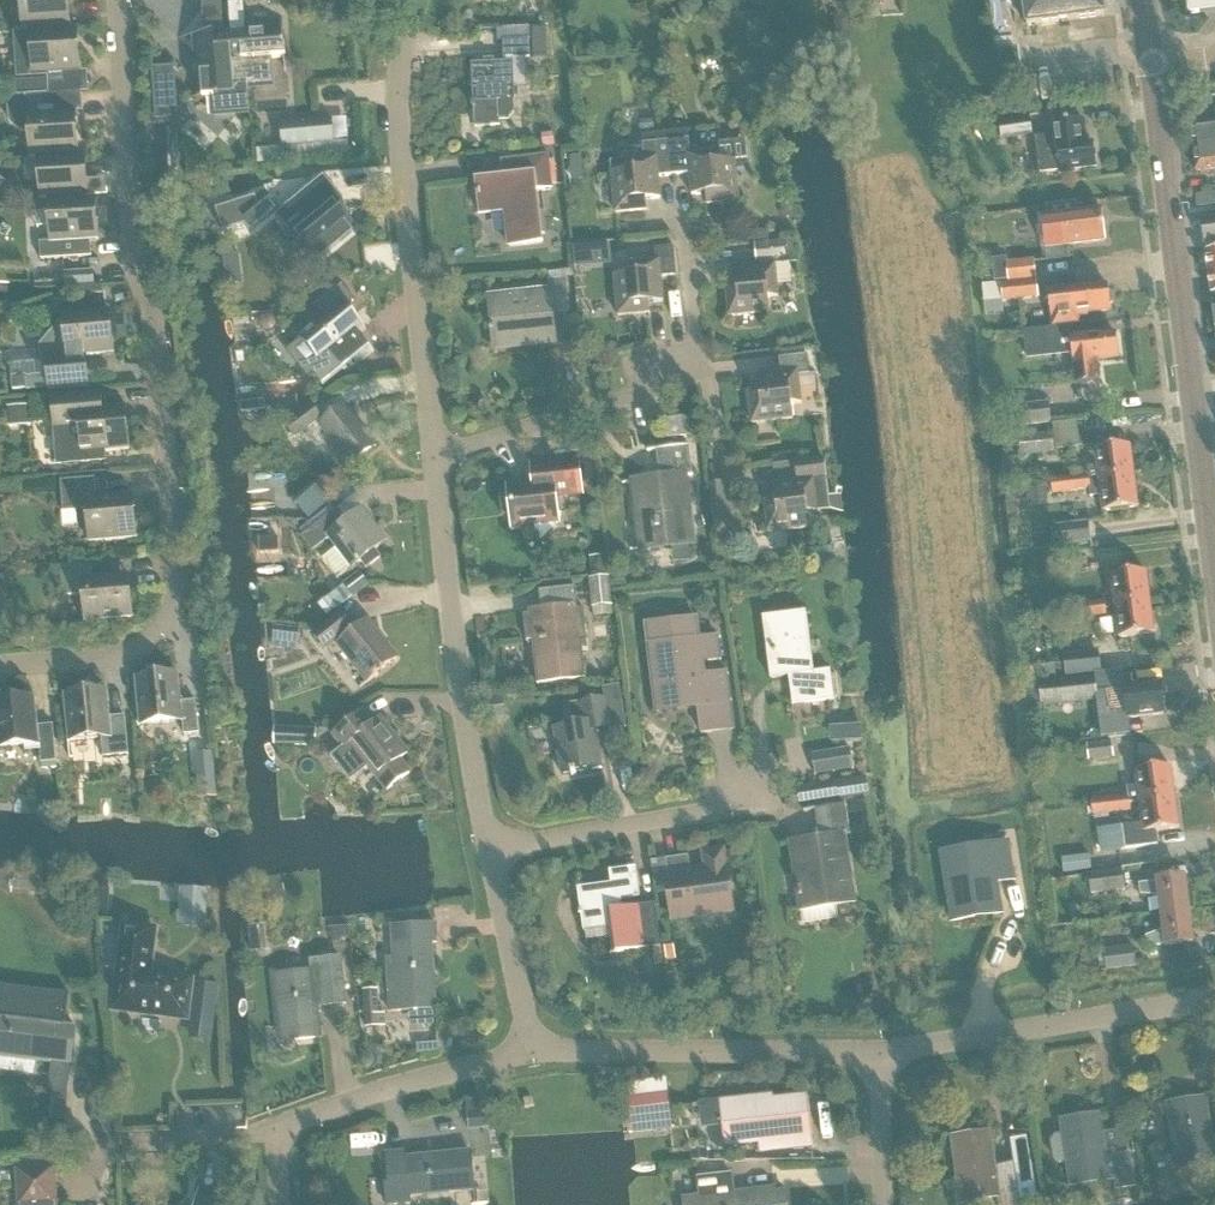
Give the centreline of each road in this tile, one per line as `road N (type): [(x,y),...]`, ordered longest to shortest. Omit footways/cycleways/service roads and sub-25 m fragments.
road 1 (residential): [(0,666),(146,649),(177,615),(172,452),(130,151),(123,0)]
road 2 (tertiary): [(1214,549),(1155,68)]
road 3 (residential): [(438,461),(401,88),(414,0)]
road 4 (residential): [(493,858),(457,641),(438,461)]
road 5 (residential): [(884,1059),(530,1053)]
road 6 (residential): [(1214,1000),(884,1059)]
road 7 (residential): [(278,1204),(276,1139),(294,1127),(530,1053)]
road 8 (residential): [(493,858),(761,805)]
road 9 (residential): [(438,461),(660,377)]
road 10 (residential): [(530,1053),(493,858)]
road 11 (residential): [(888,1204),(884,1059)]

